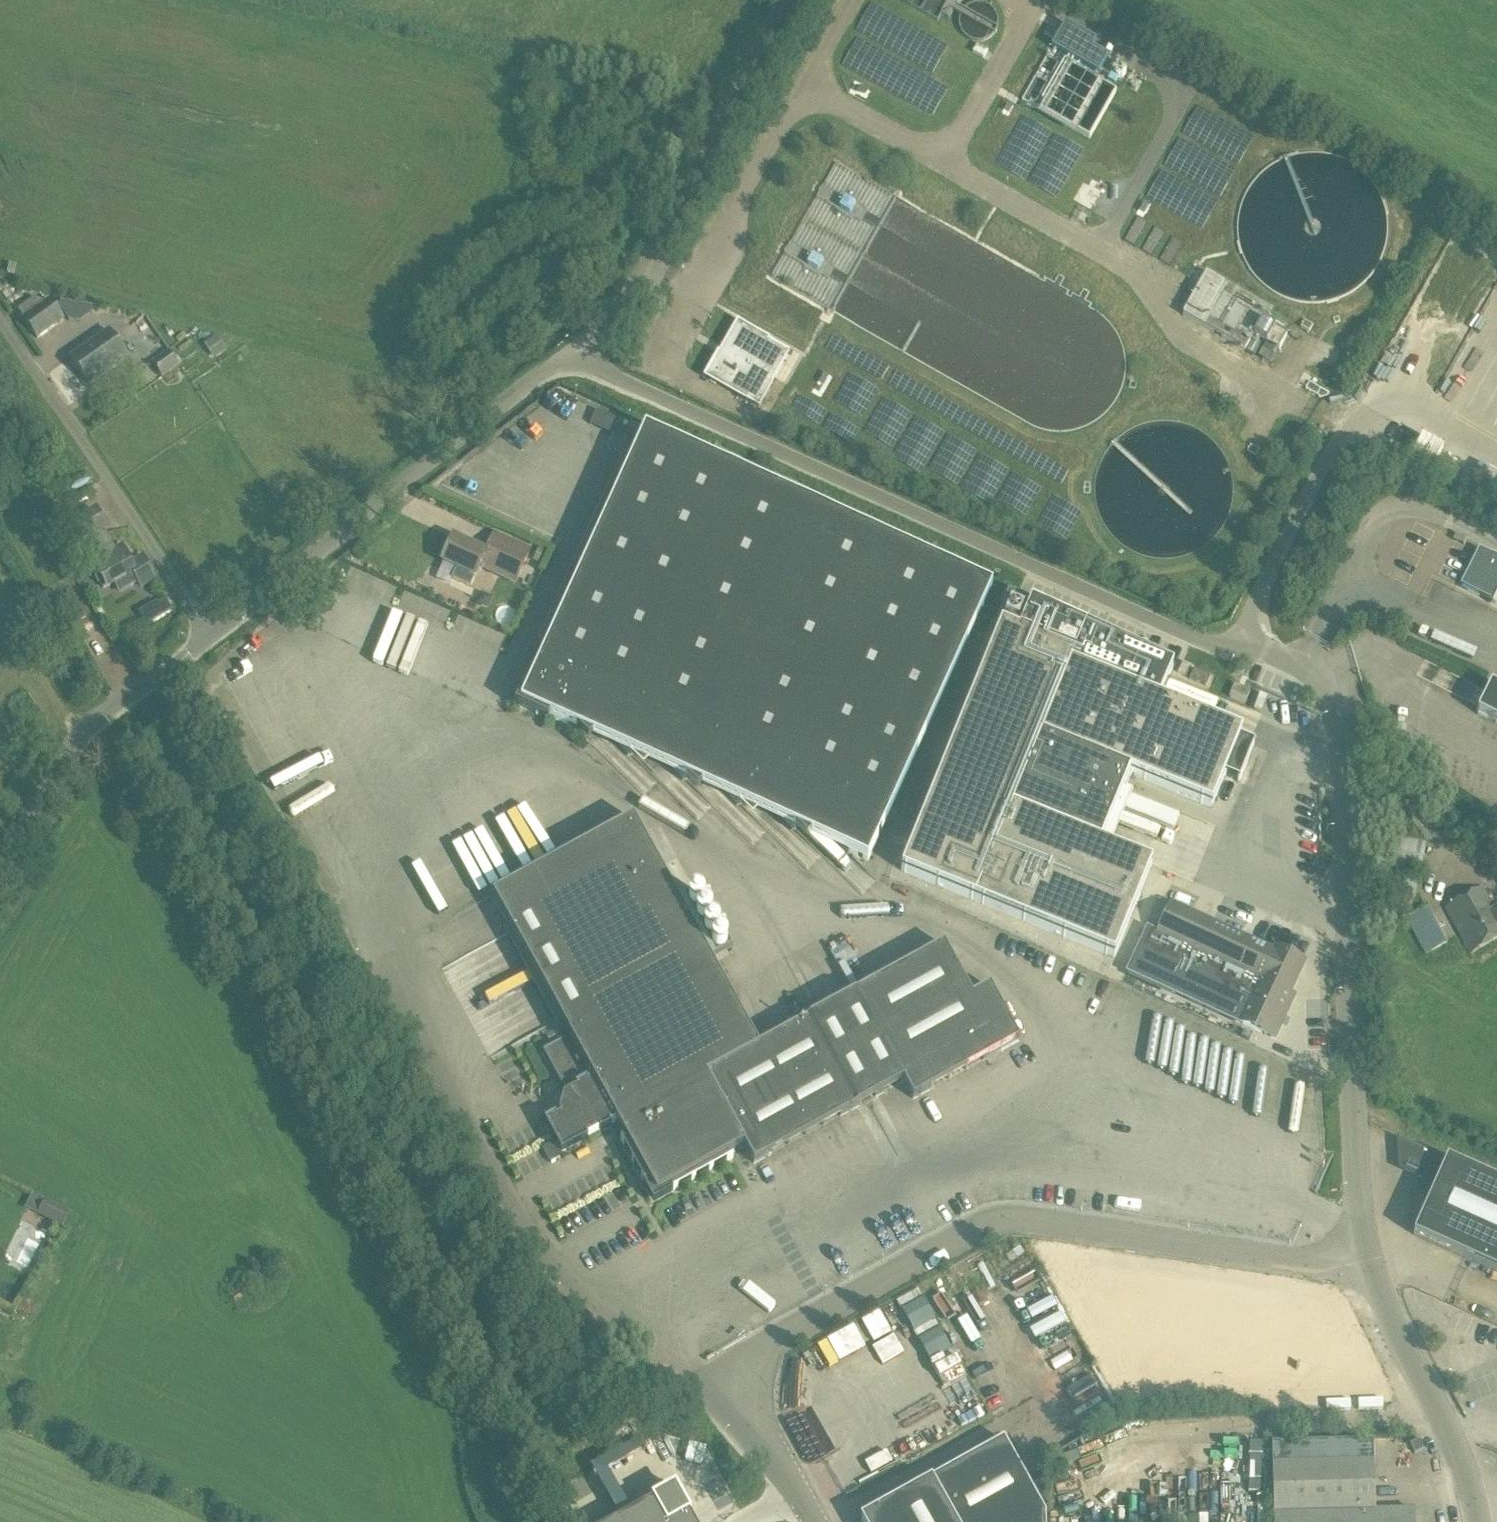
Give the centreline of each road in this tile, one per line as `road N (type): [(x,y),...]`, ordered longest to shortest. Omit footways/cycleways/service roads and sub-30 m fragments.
road 1 (unclassified): [(1372,1277),(1317,671),(1236,644),(1194,640),(760,454),(582,365)]
road 2 (unclassified): [(818,1521),(728,1369),(1004,1215),(1372,1277)]
road 3 (unclassified): [(212,632),(534,375),(582,365)]
road 4 (unclassified): [(582,365),(782,0)]
road 5 (unclassified): [(212,632),(0,318)]
road 6 (unclassified): [(0,863),(89,727),(212,632)]
road 7 (unclassified): [(1466,1521),(1460,1481),(1372,1277)]

